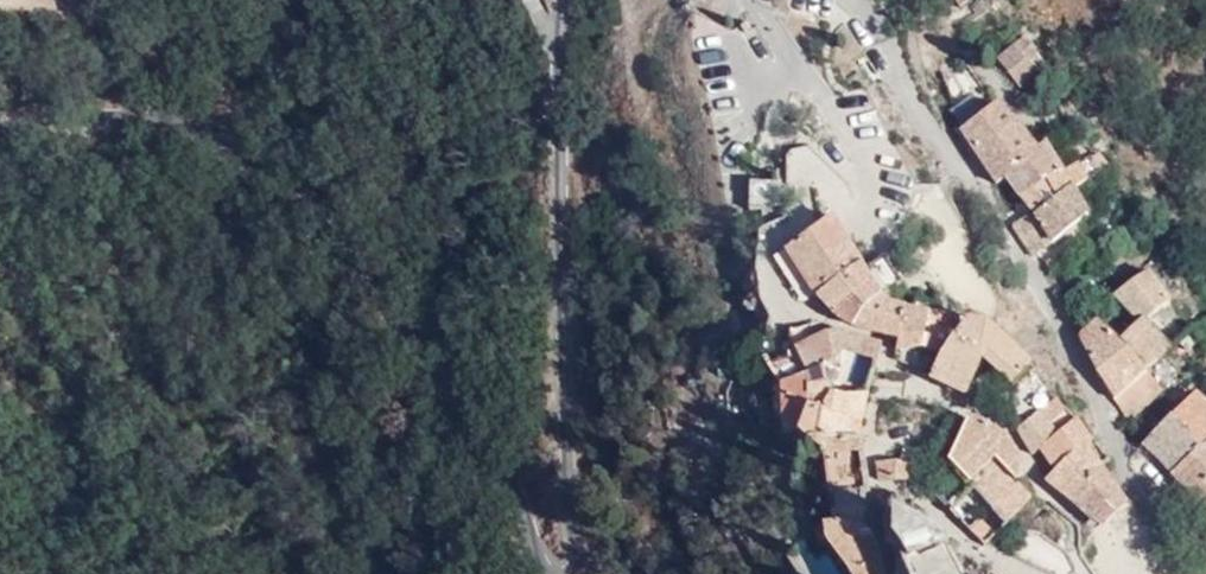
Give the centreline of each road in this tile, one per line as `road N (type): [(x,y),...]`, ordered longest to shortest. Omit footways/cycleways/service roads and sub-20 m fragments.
road 1 (unclassified): [(0,135),(51,114),(99,115),(180,121),(260,143),(365,252),(543,573)]
road 2 (residential): [(847,0),(1001,226),(1146,482),(1205,552)]
road 3 (unclassified): [(575,573),(557,77),(563,0)]
road 4 (track): [(260,143),(83,8),(0,1)]

